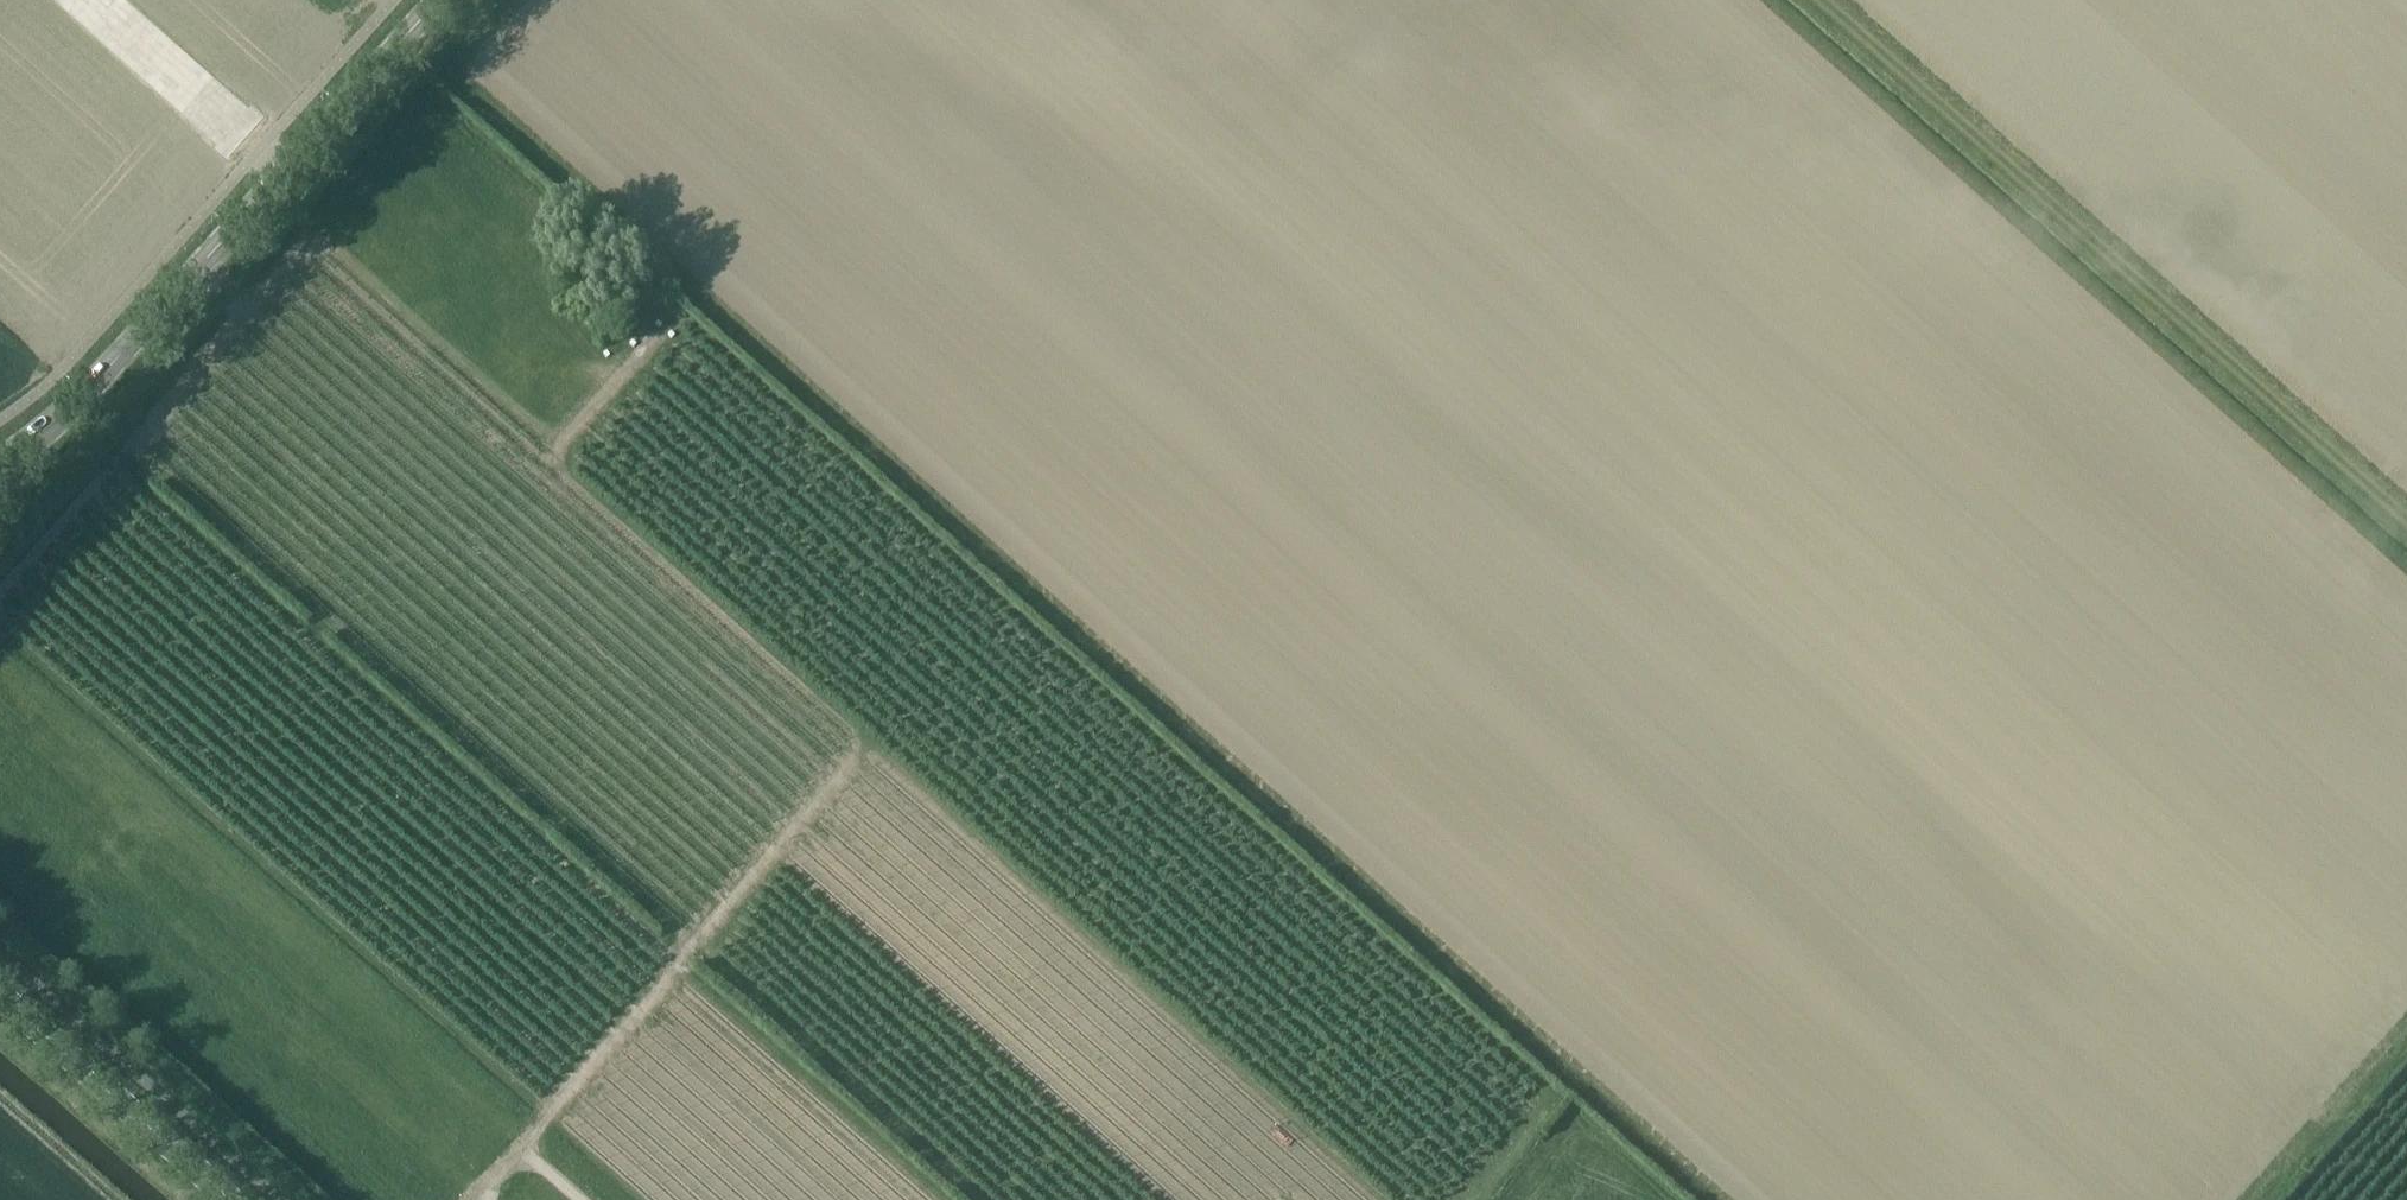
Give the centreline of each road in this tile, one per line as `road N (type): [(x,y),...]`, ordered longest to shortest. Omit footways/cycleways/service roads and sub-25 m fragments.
road 1 (track): [(982,1199),(801,1041),(679,946),(862,758),(857,733),(550,459),(673,318)]
road 2 (track): [(2406,521),(1820,0)]
road 3 (tertiary): [(0,465),(92,384),(436,0)]
road 4 (track): [(779,843),(1184,1199)]
road 5 (secondary): [(234,1199),(0,992)]
road 6 (track): [(679,946),(661,986),(545,1116)]
road 7 (track): [(1471,1199),(1560,1097)]

